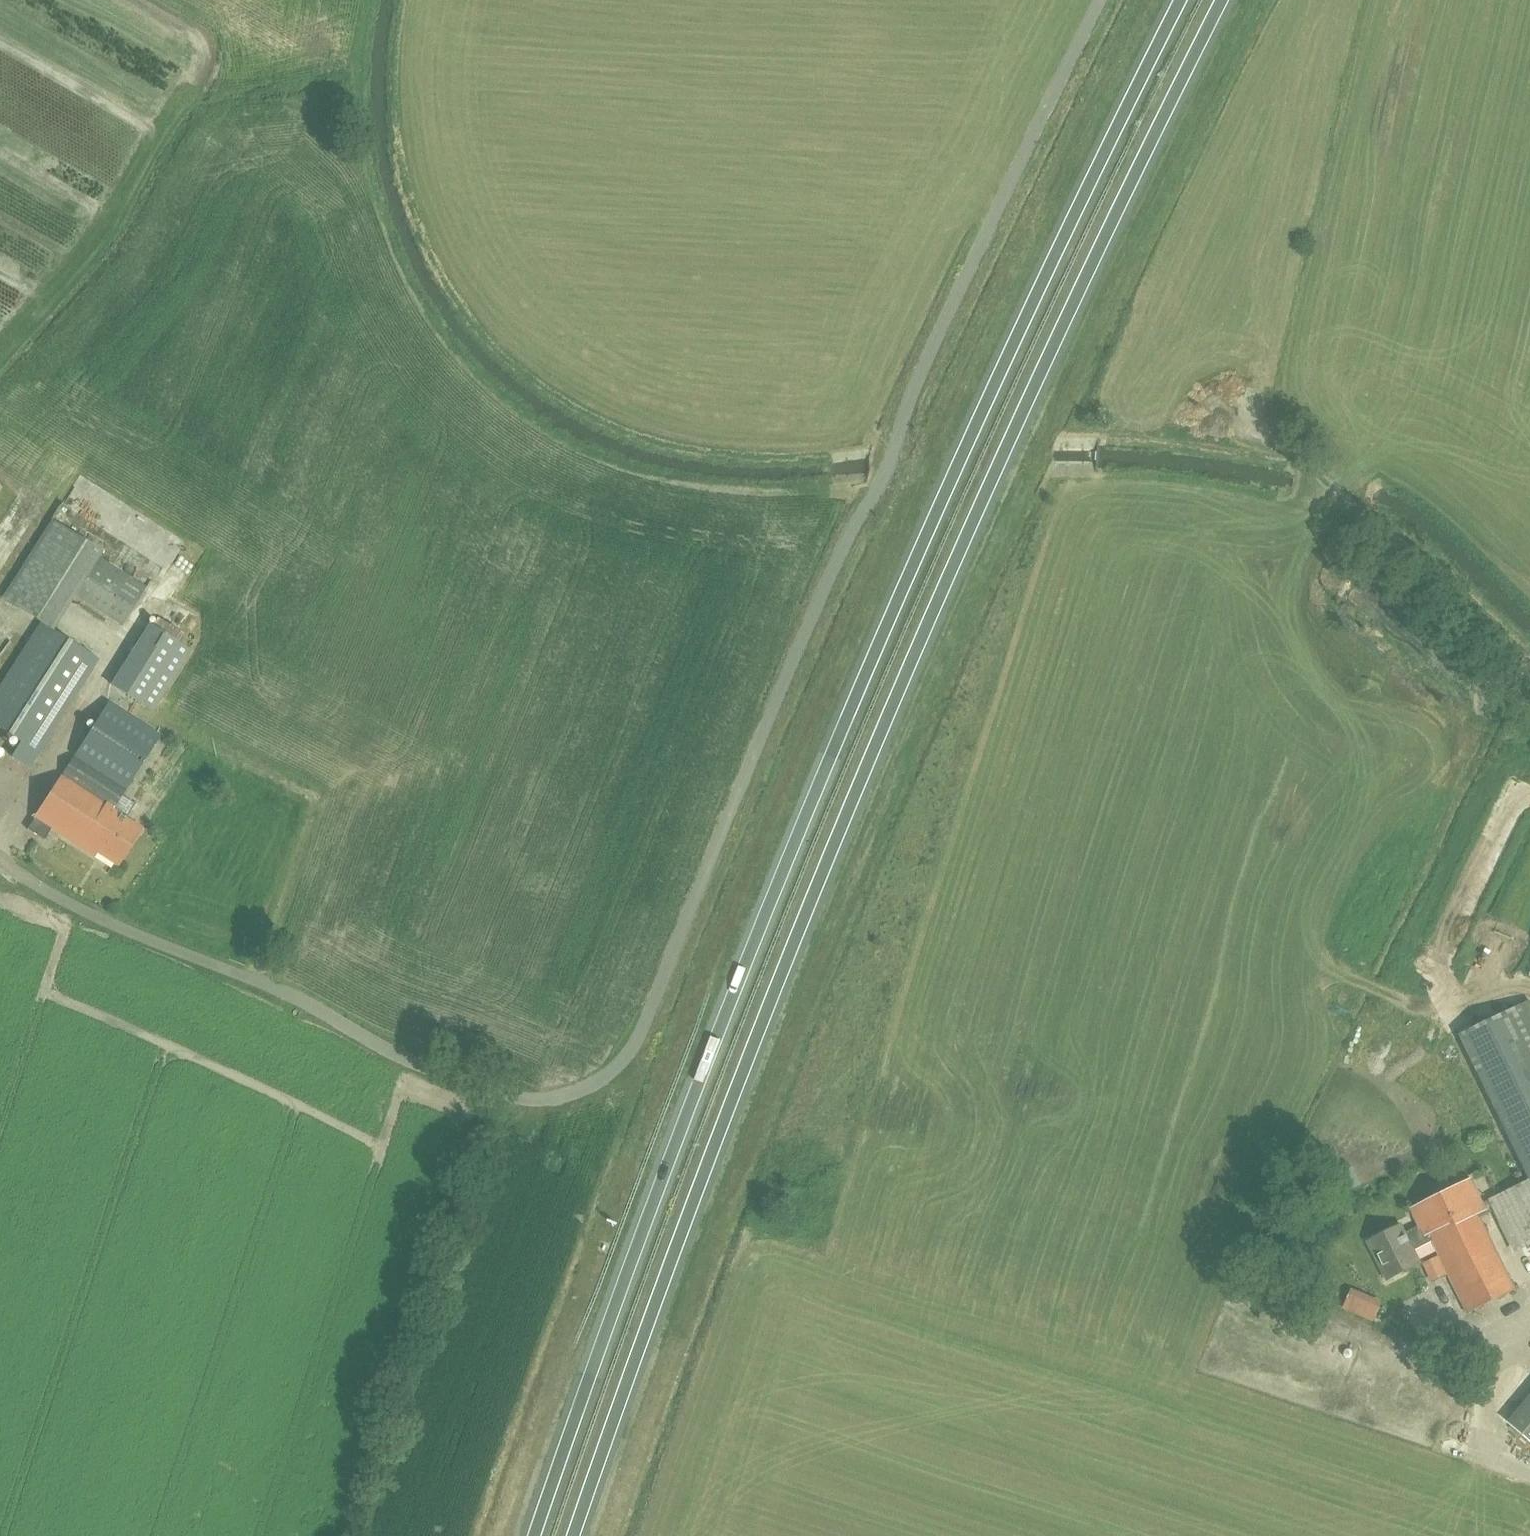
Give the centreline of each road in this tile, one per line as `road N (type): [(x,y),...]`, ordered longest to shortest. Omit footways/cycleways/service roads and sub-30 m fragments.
road 1 (unclassified): [(1101,0),(866,502),(651,1010),(635,1046),(606,1078),(551,1100),(496,1092),(115,922),(0,862)]
road 2 (trunk): [(573,1535),(788,955),(897,694),(1015,428),(1223,0)]
road 3 (trunk): [(1180,0),(863,682),(742,972),(533,1535)]

